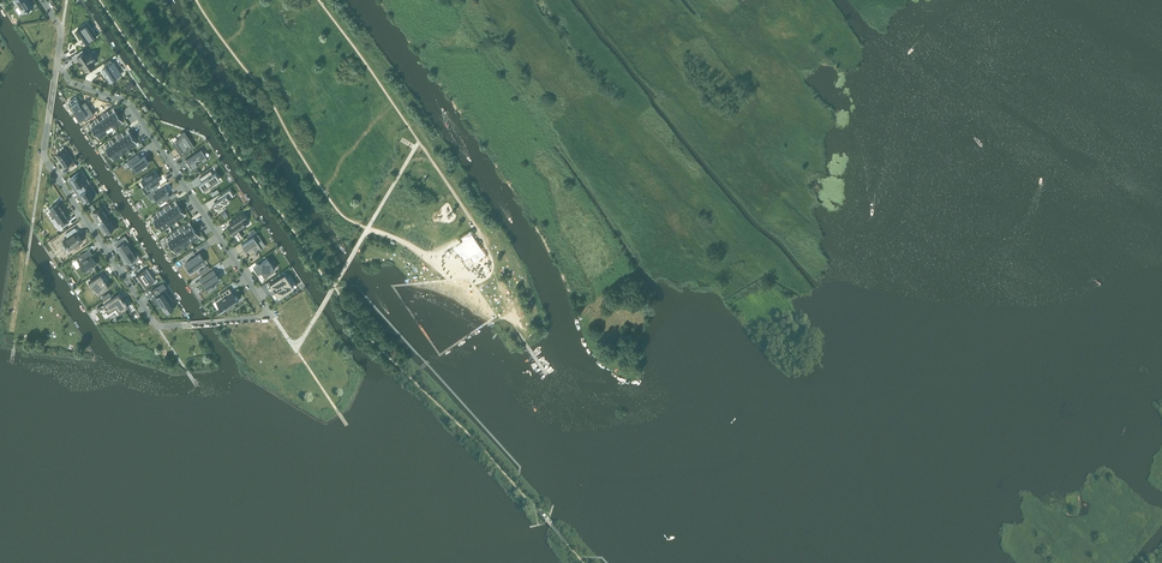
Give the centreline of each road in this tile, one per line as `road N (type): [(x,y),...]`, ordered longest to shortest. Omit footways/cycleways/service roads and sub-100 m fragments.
road 1 (residential): [(57,61),(73,82),(128,104),(270,312),(182,325)]
road 2 (residential): [(43,157),(153,322),(182,325)]

